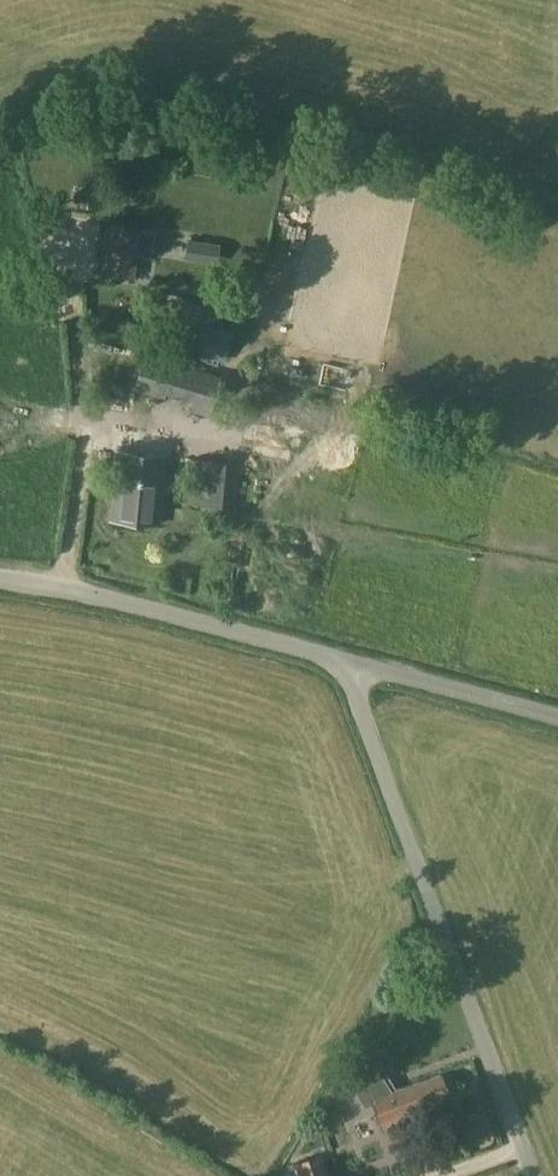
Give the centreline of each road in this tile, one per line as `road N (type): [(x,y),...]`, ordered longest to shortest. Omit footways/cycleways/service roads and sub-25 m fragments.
road 1 (unclassified): [(532,1175),(346,662)]
road 2 (unclassified): [(346,662),(0,580)]
road 3 (unclassified): [(557,717),(346,662)]

